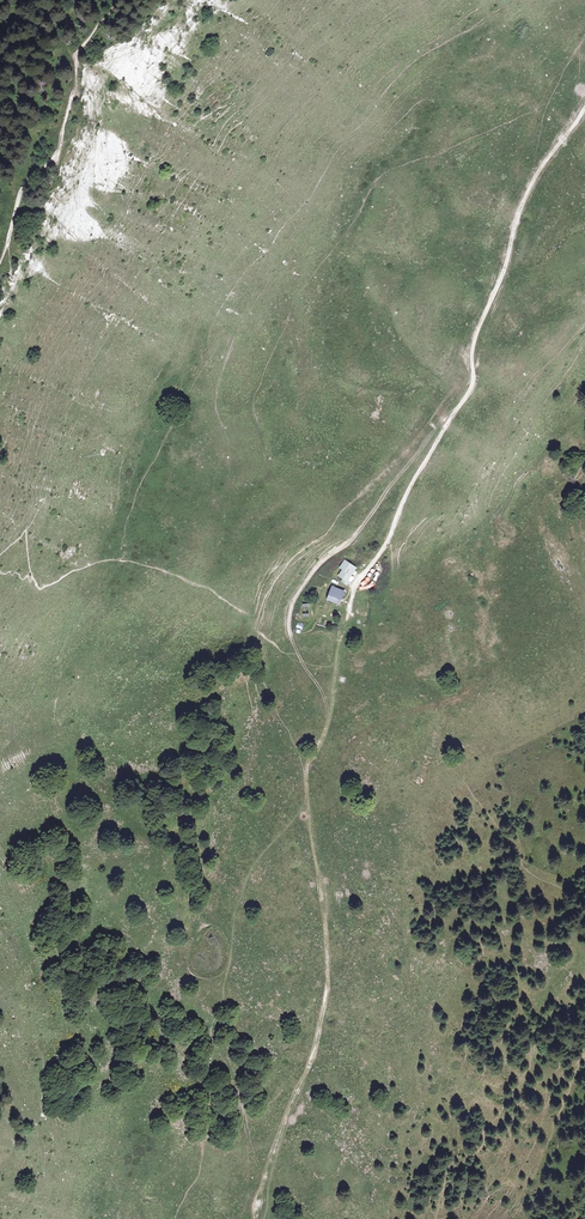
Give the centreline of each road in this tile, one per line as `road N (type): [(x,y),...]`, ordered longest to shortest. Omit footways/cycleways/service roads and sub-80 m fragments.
road 1 (track): [(325,925),(335,787),(347,754),(387,719),(482,685),(543,622),(537,528),(555,491),(584,481)]
road 2 (track): [(337,655),(331,715),(307,770),(327,993),(255,1218)]
road 3 (track): [(584,108),(523,202),(476,335),(473,383),(452,416)]
road 4 (track): [(452,416),(356,586),(337,655)]

